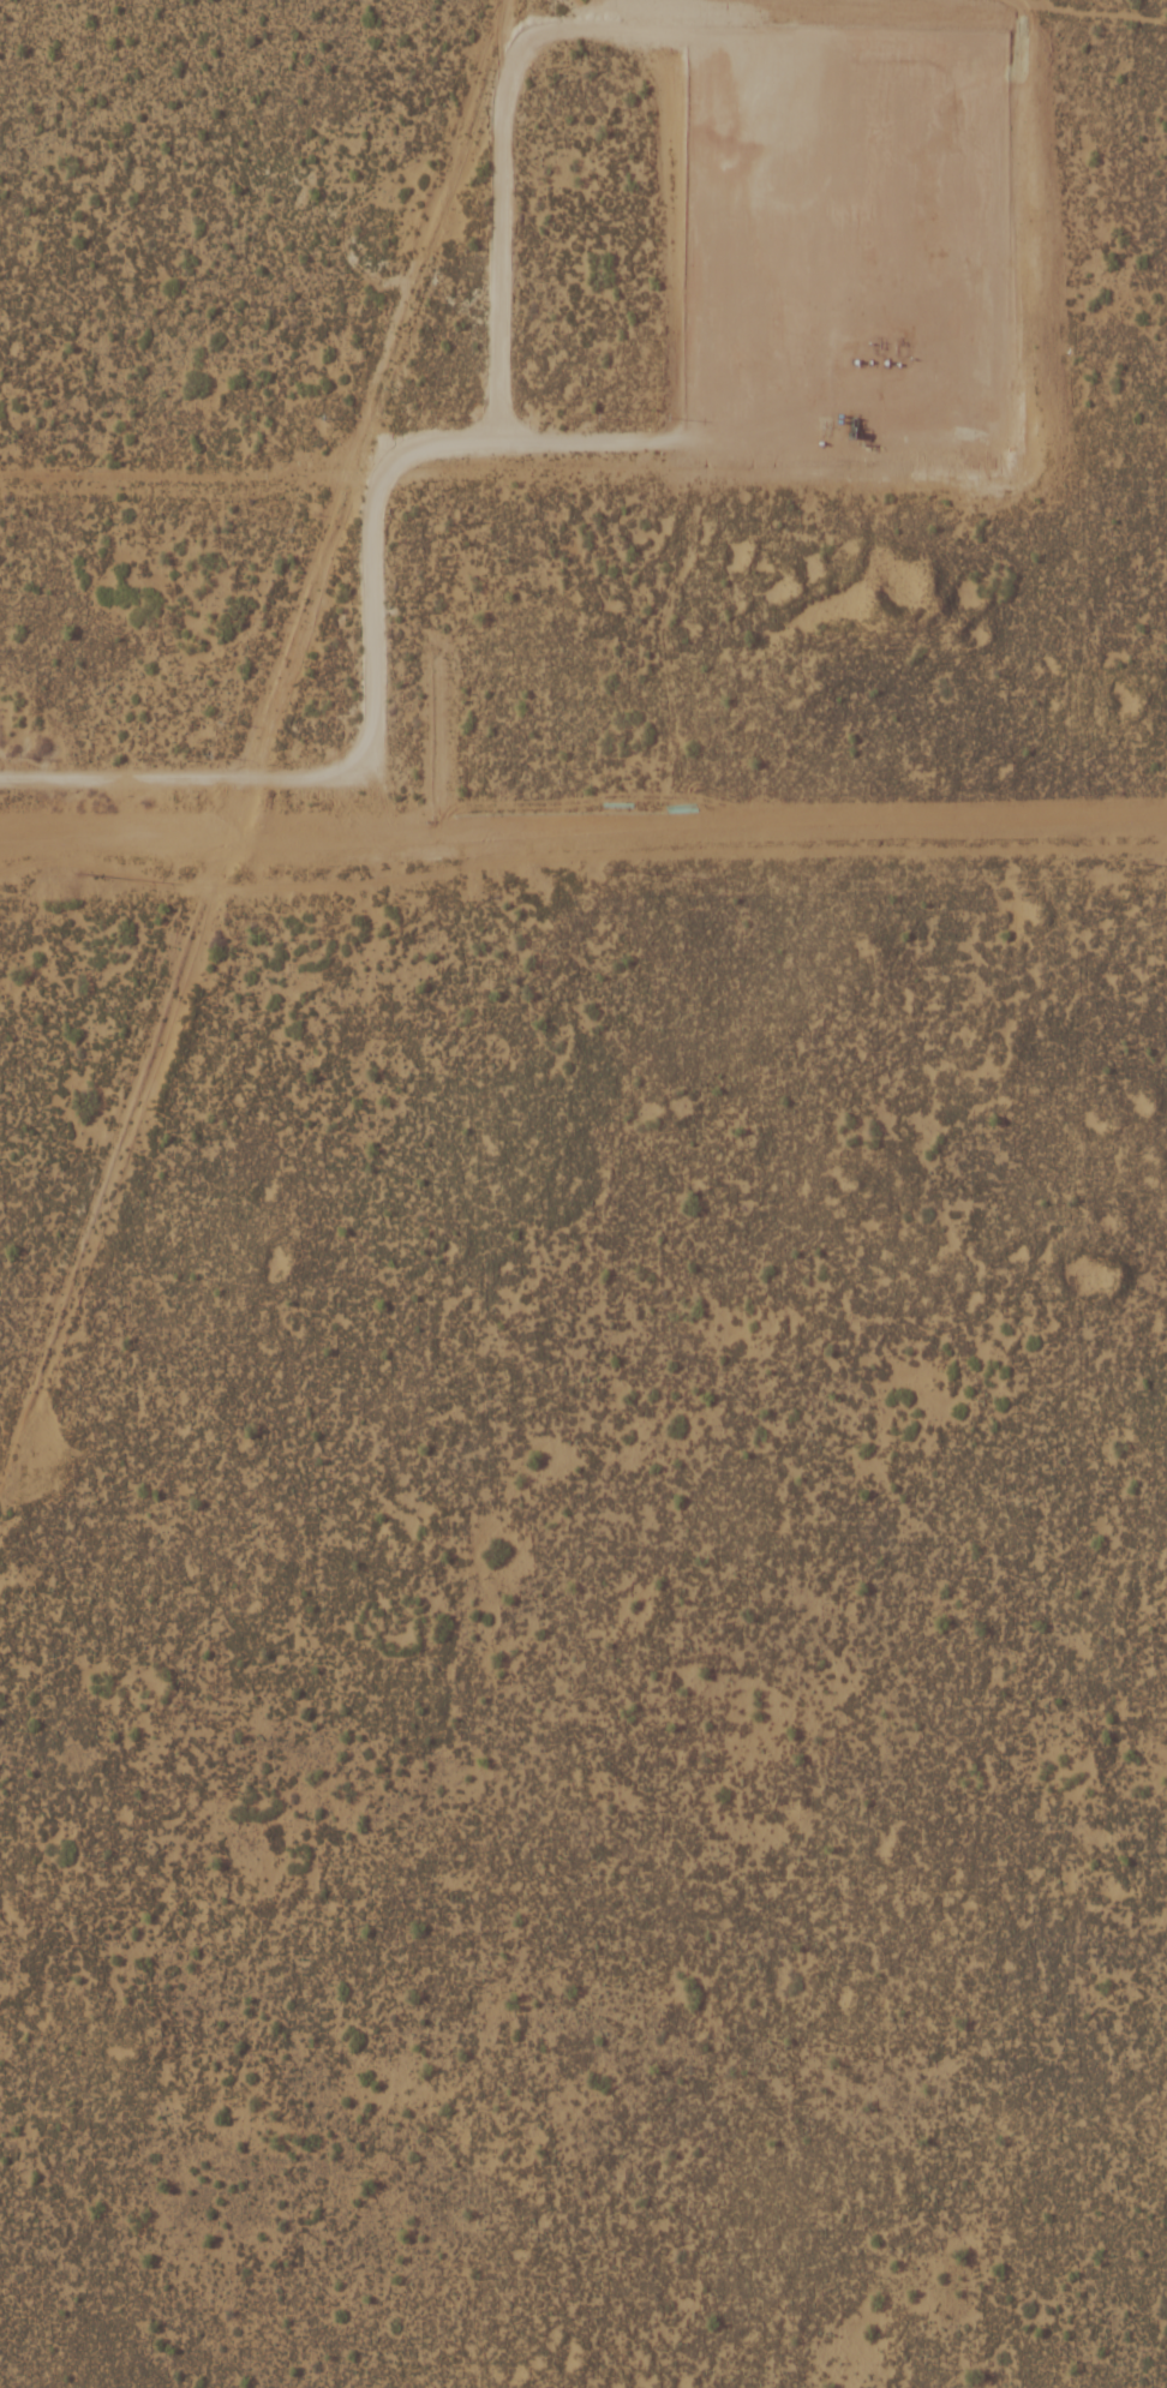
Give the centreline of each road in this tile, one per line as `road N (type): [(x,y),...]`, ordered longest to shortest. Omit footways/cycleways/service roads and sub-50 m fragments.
road 1 (residential): [(0,772),(384,765),(399,448),(716,433)]

